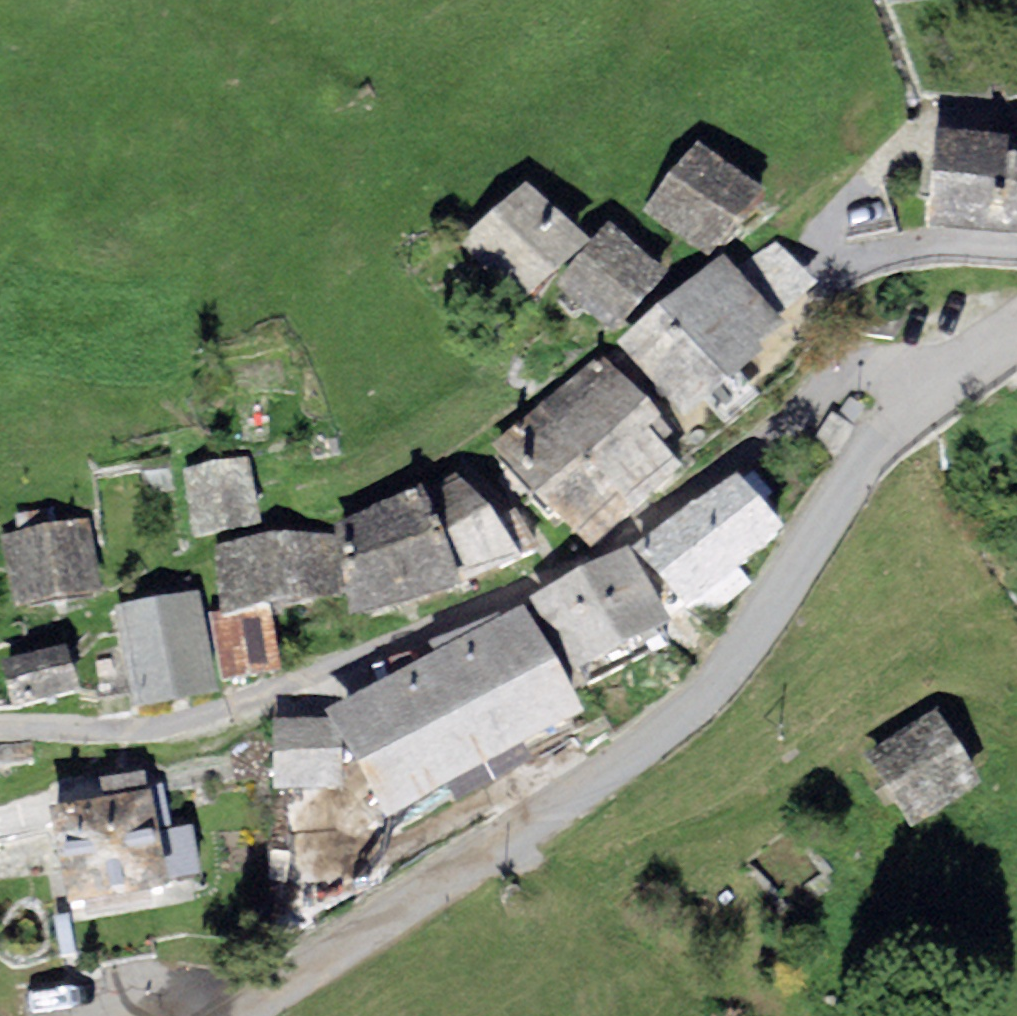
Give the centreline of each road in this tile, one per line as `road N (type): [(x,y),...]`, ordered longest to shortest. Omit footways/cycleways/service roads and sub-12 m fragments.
road 1 (residential): [(932,394),(880,373),(840,380),(634,536),(240,706),(125,731),(0,730)]
road 2 (unclassified): [(932,394),(695,704),(588,788),(236,1015)]

